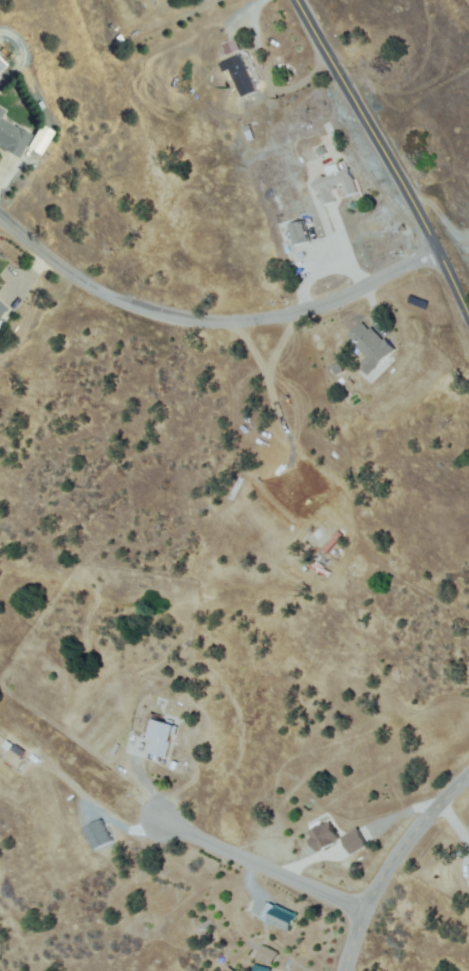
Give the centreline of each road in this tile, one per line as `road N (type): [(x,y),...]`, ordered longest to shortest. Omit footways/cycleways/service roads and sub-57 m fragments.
road 1 (residential): [(439,247),(333,303),(218,324),(169,319),(85,287),(0,220)]
road 2 (residential): [(468,305),(298,0)]
road 3 (residential): [(345,970),(383,872),(468,776)]
road 4 (residential): [(362,916),(158,822)]

